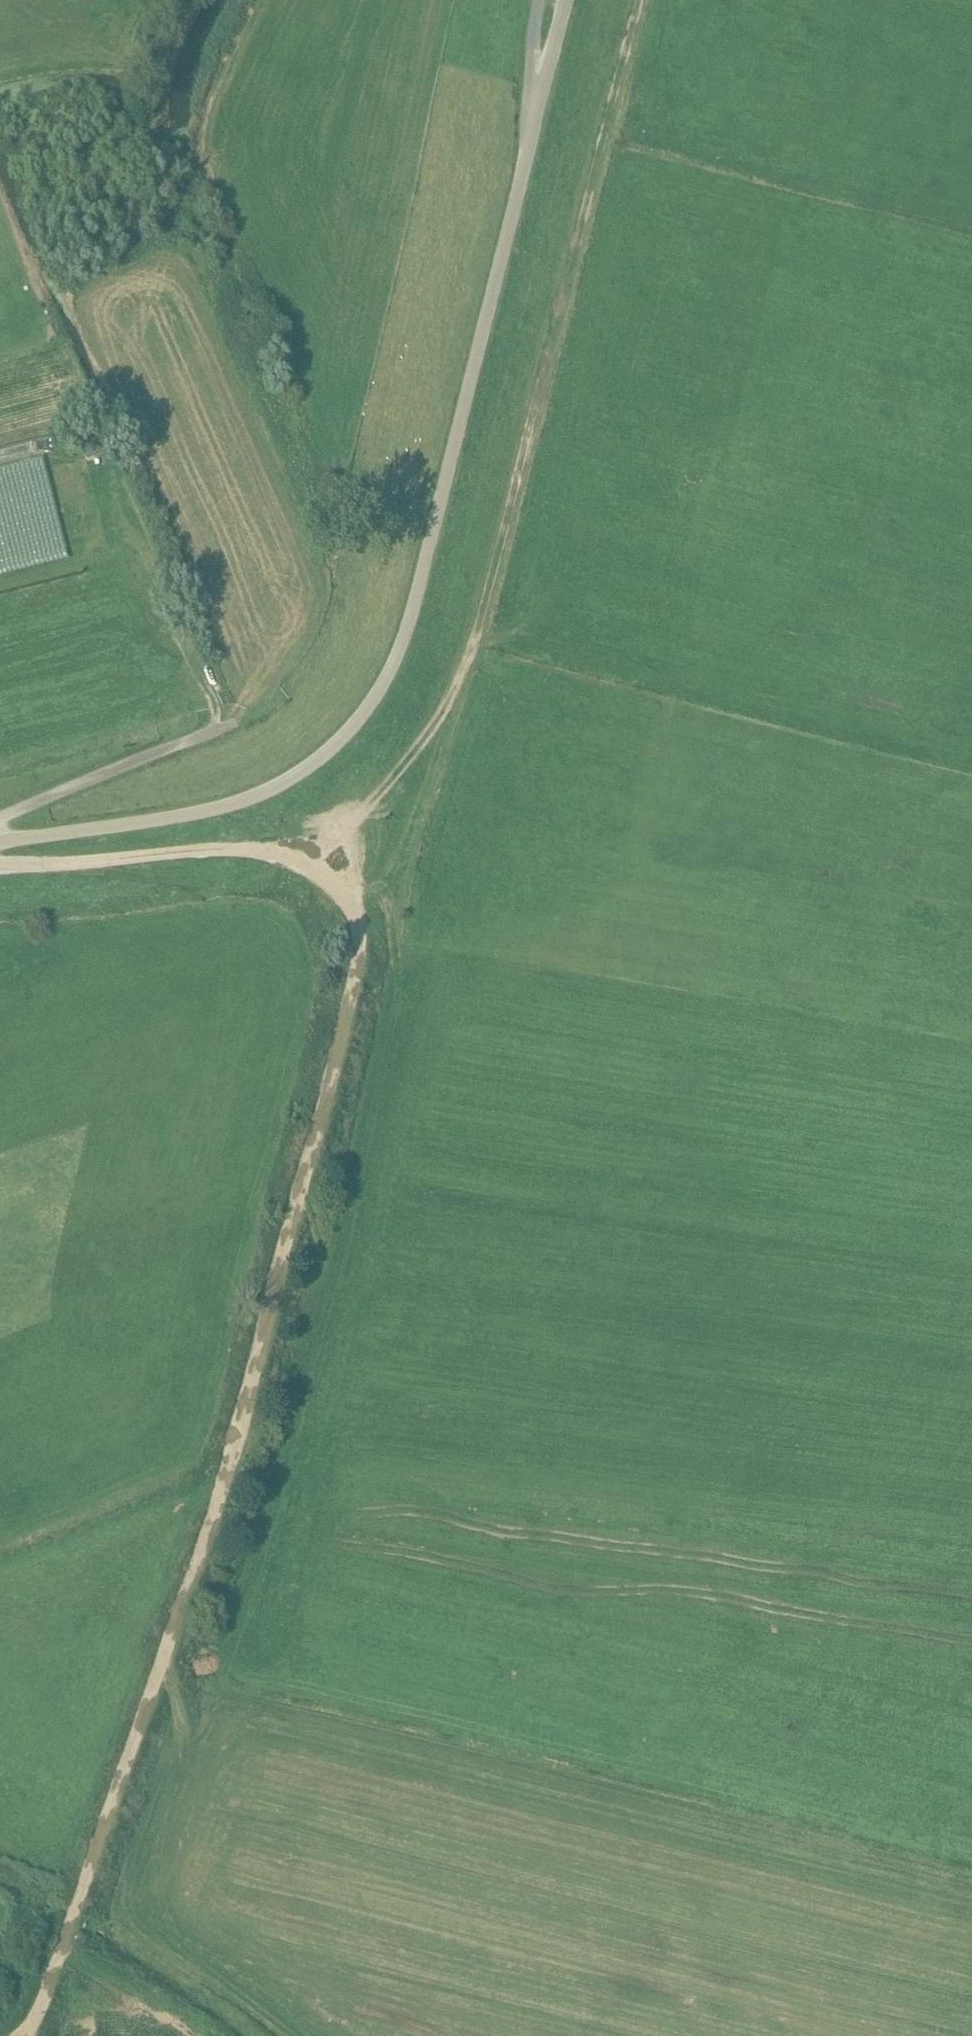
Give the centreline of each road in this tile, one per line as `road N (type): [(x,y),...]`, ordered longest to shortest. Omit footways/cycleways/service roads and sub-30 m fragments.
road 1 (track): [(299,849),(356,918),(361,964),(249,1413),(29,2035)]
road 2 (track): [(638,0),(476,646),(410,768),(344,831),(299,849),(0,863)]
road 3 (unclassified): [(0,842),(196,809),(268,786),(318,754),(371,698),(396,663),(533,123)]
road 4 (unclassified): [(533,123),(564,0)]
road 5 (unclassified): [(533,123),(527,103),(537,0)]

